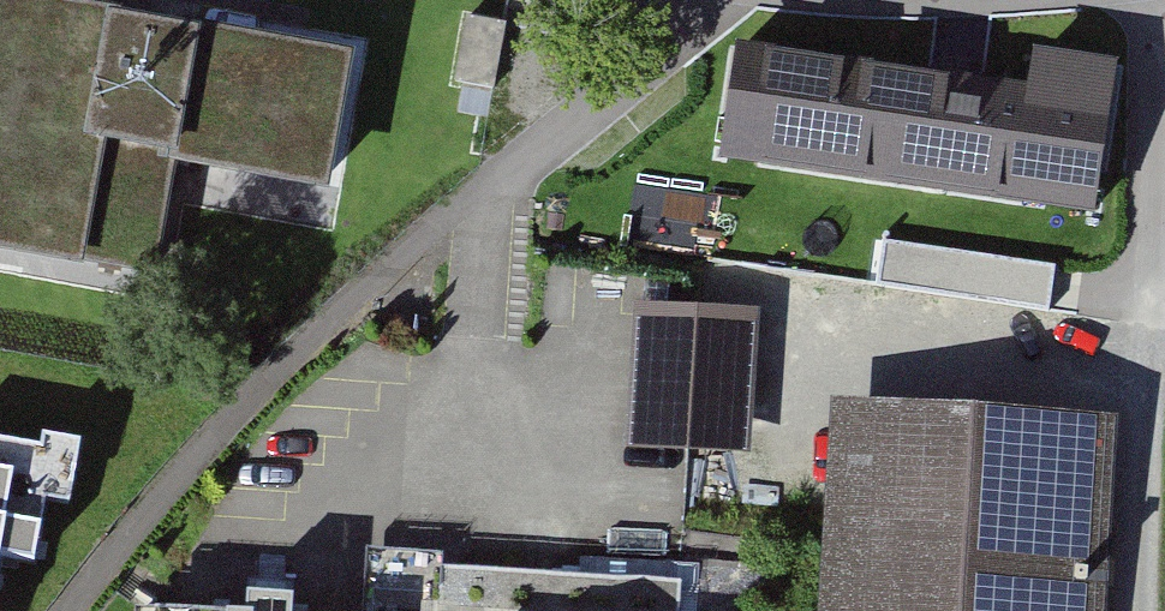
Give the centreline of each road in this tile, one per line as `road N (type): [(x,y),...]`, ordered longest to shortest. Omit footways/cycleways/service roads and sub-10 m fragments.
road 1 (track): [(78,610),(244,401),(483,186)]

